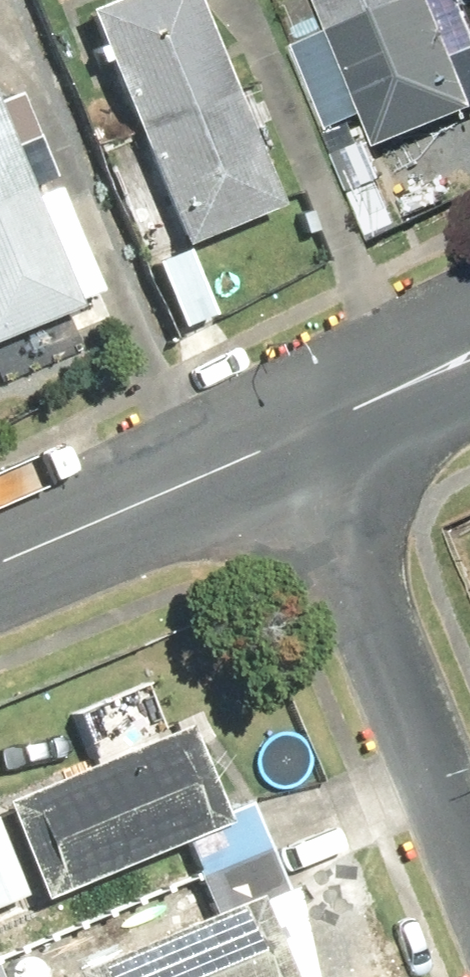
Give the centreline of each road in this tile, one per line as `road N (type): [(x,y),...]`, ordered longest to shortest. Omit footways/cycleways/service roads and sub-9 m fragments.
road 1 (residential): [(469,875),(286,427)]
road 2 (tertiary): [(286,427),(0,551)]
road 3 (tertiary): [(469,350),(286,427)]

